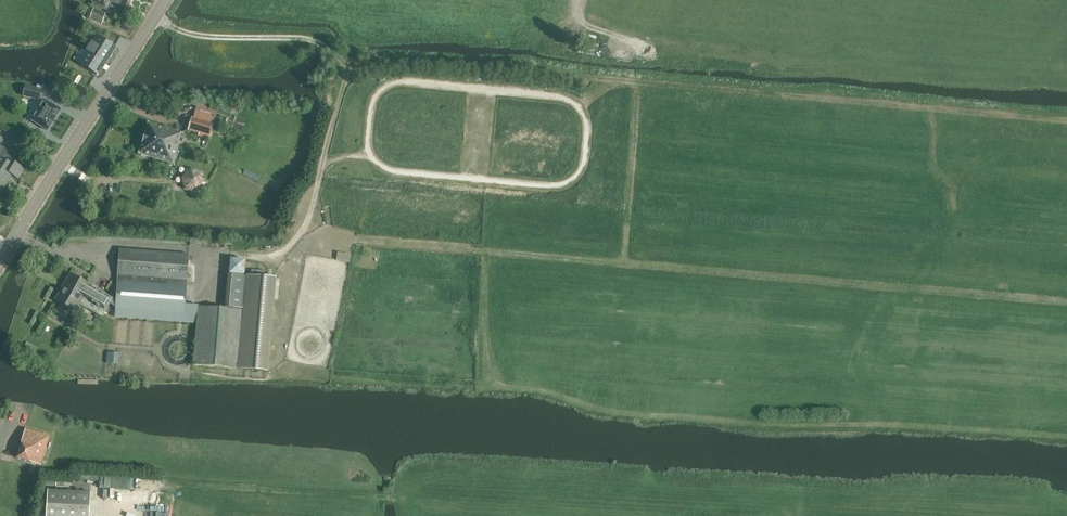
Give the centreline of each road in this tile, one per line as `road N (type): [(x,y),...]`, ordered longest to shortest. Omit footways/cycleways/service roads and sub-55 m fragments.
road 1 (track): [(308,221),(349,238),(1066,303)]
road 2 (track): [(1066,437),(616,414),(541,390),(492,388),(485,349),(491,252)]
road 3 (track): [(1066,122),(637,83)]
road 4 (tertiary): [(0,268),(166,0)]
road 5 (track): [(567,74),(452,57),(393,59),(351,75)]
road 6 (track): [(351,75),(308,221),(271,259)]
road 7 (track): [(178,32),(318,43),(351,75)]
road 8 (track): [(637,83),(625,261)]

